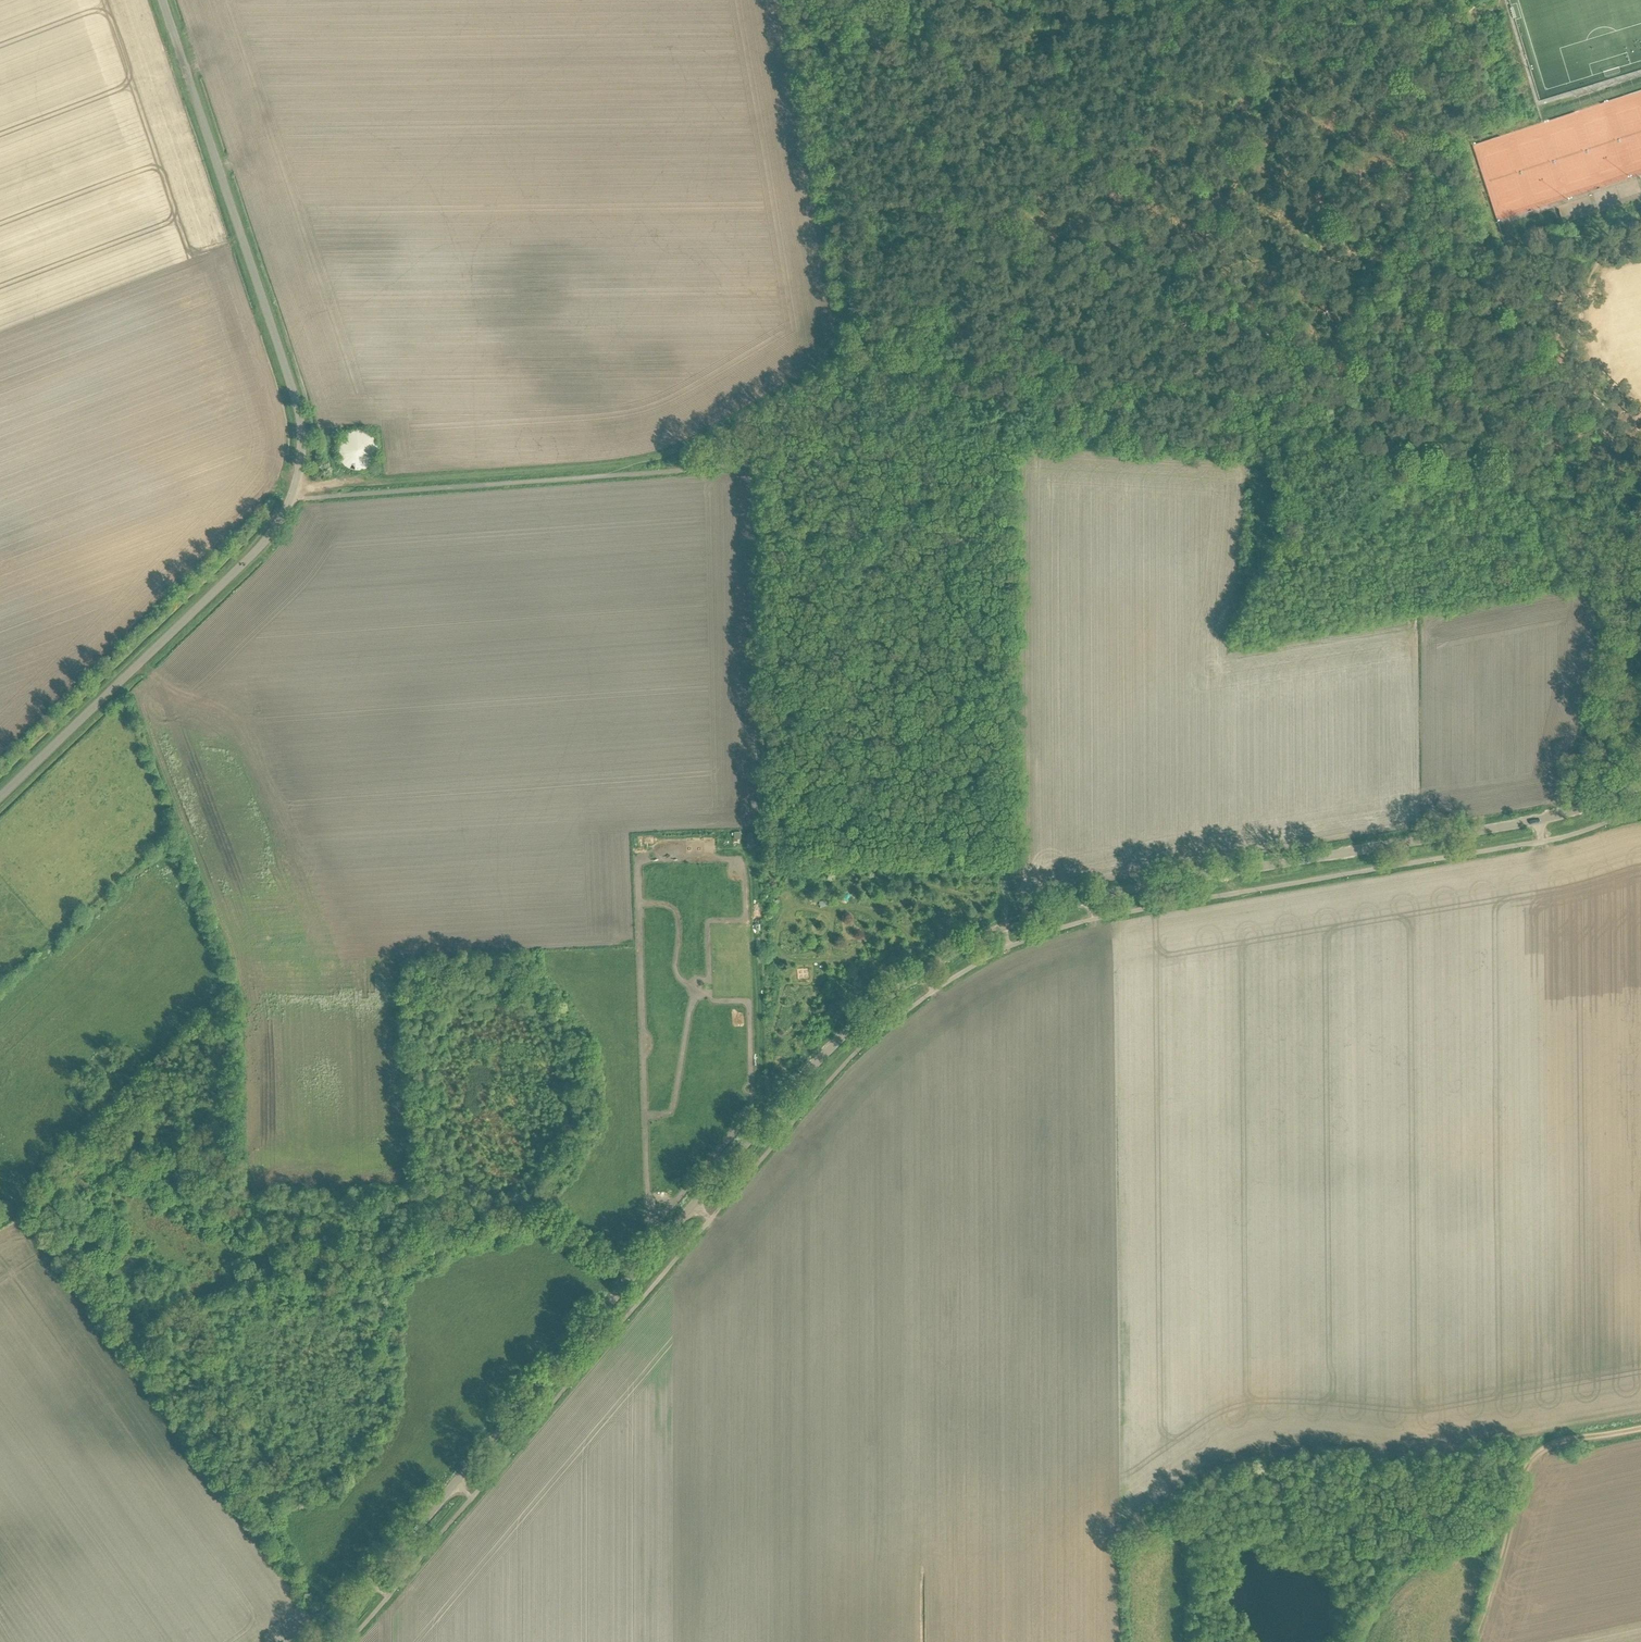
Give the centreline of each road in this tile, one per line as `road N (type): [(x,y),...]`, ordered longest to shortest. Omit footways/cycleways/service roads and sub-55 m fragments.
road 1 (tertiary): [(318,1641),(822,1056),(885,999),(962,947),(1104,894),(1525,822),(1640,785)]
road 2 (unclassified): [(0,796),(263,543),(297,480),(302,428),(294,392),(163,0)]
road 3 (track): [(1474,1641),(1527,1463),(1561,1442),(1640,1426)]

